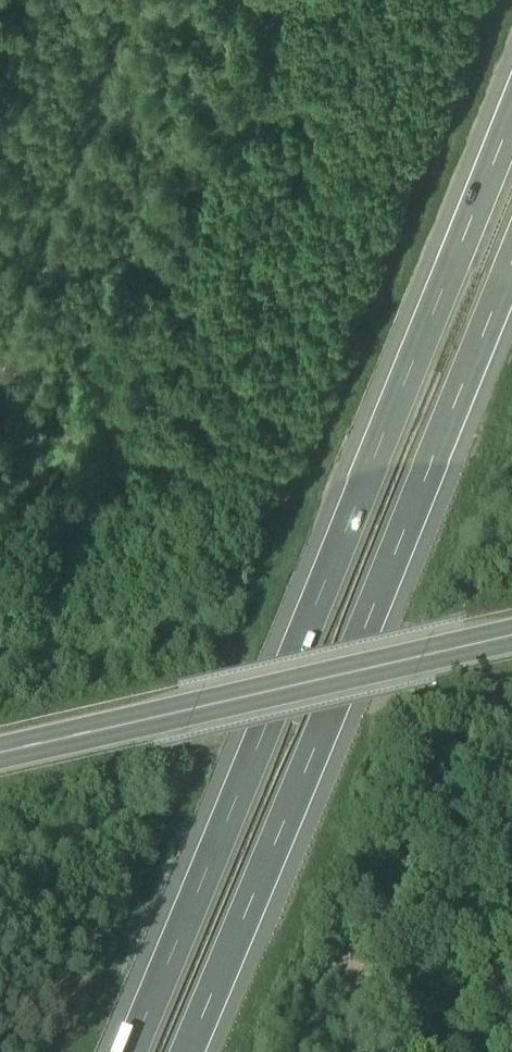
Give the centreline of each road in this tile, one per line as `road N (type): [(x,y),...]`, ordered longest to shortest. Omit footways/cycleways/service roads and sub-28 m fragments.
road 1 (motorway): [(511,111),(116,1051)]
road 2 (motorway): [(198,1051),(511,306)]
road 3 (secondary): [(0,761),(511,648)]

